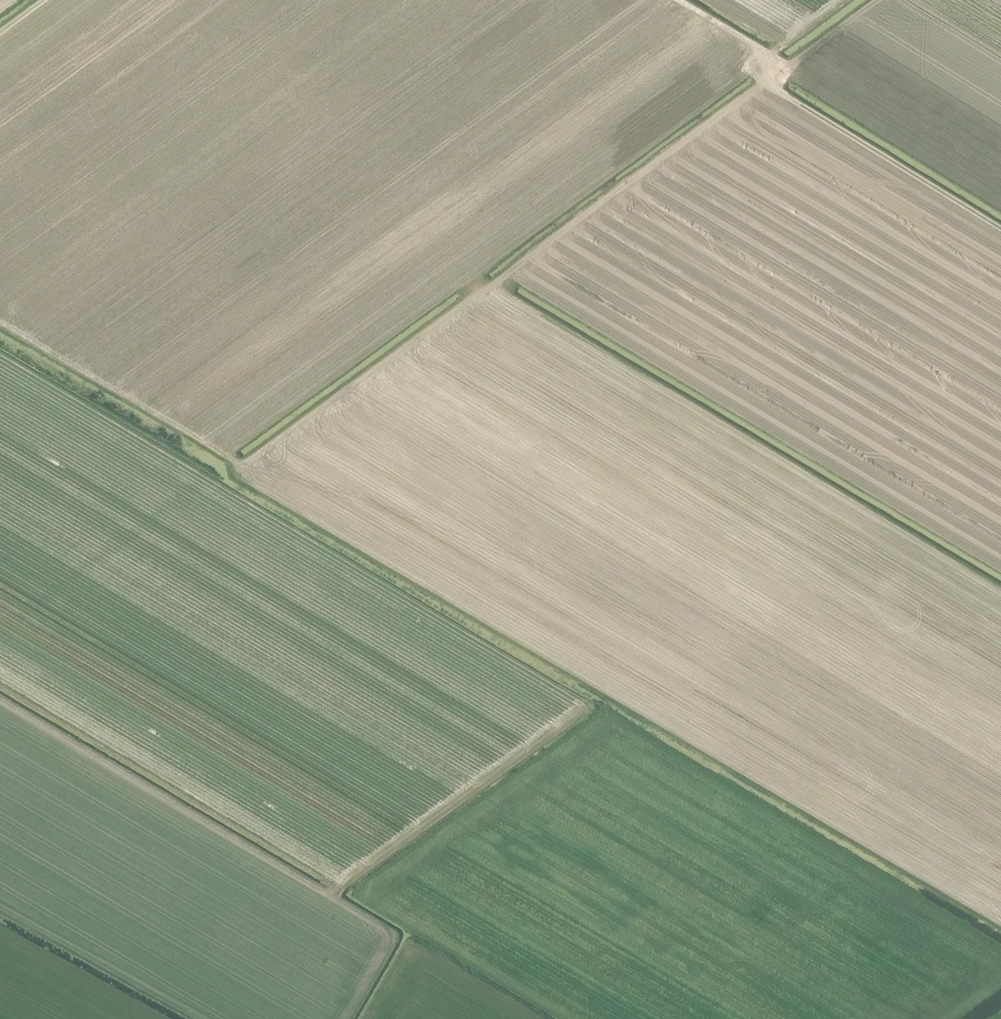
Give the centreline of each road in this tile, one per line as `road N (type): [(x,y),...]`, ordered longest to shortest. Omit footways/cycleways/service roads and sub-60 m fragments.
road 1 (track): [(781,70),(765,86),(1000,232)]
road 2 (track): [(781,70),(676,0)]

